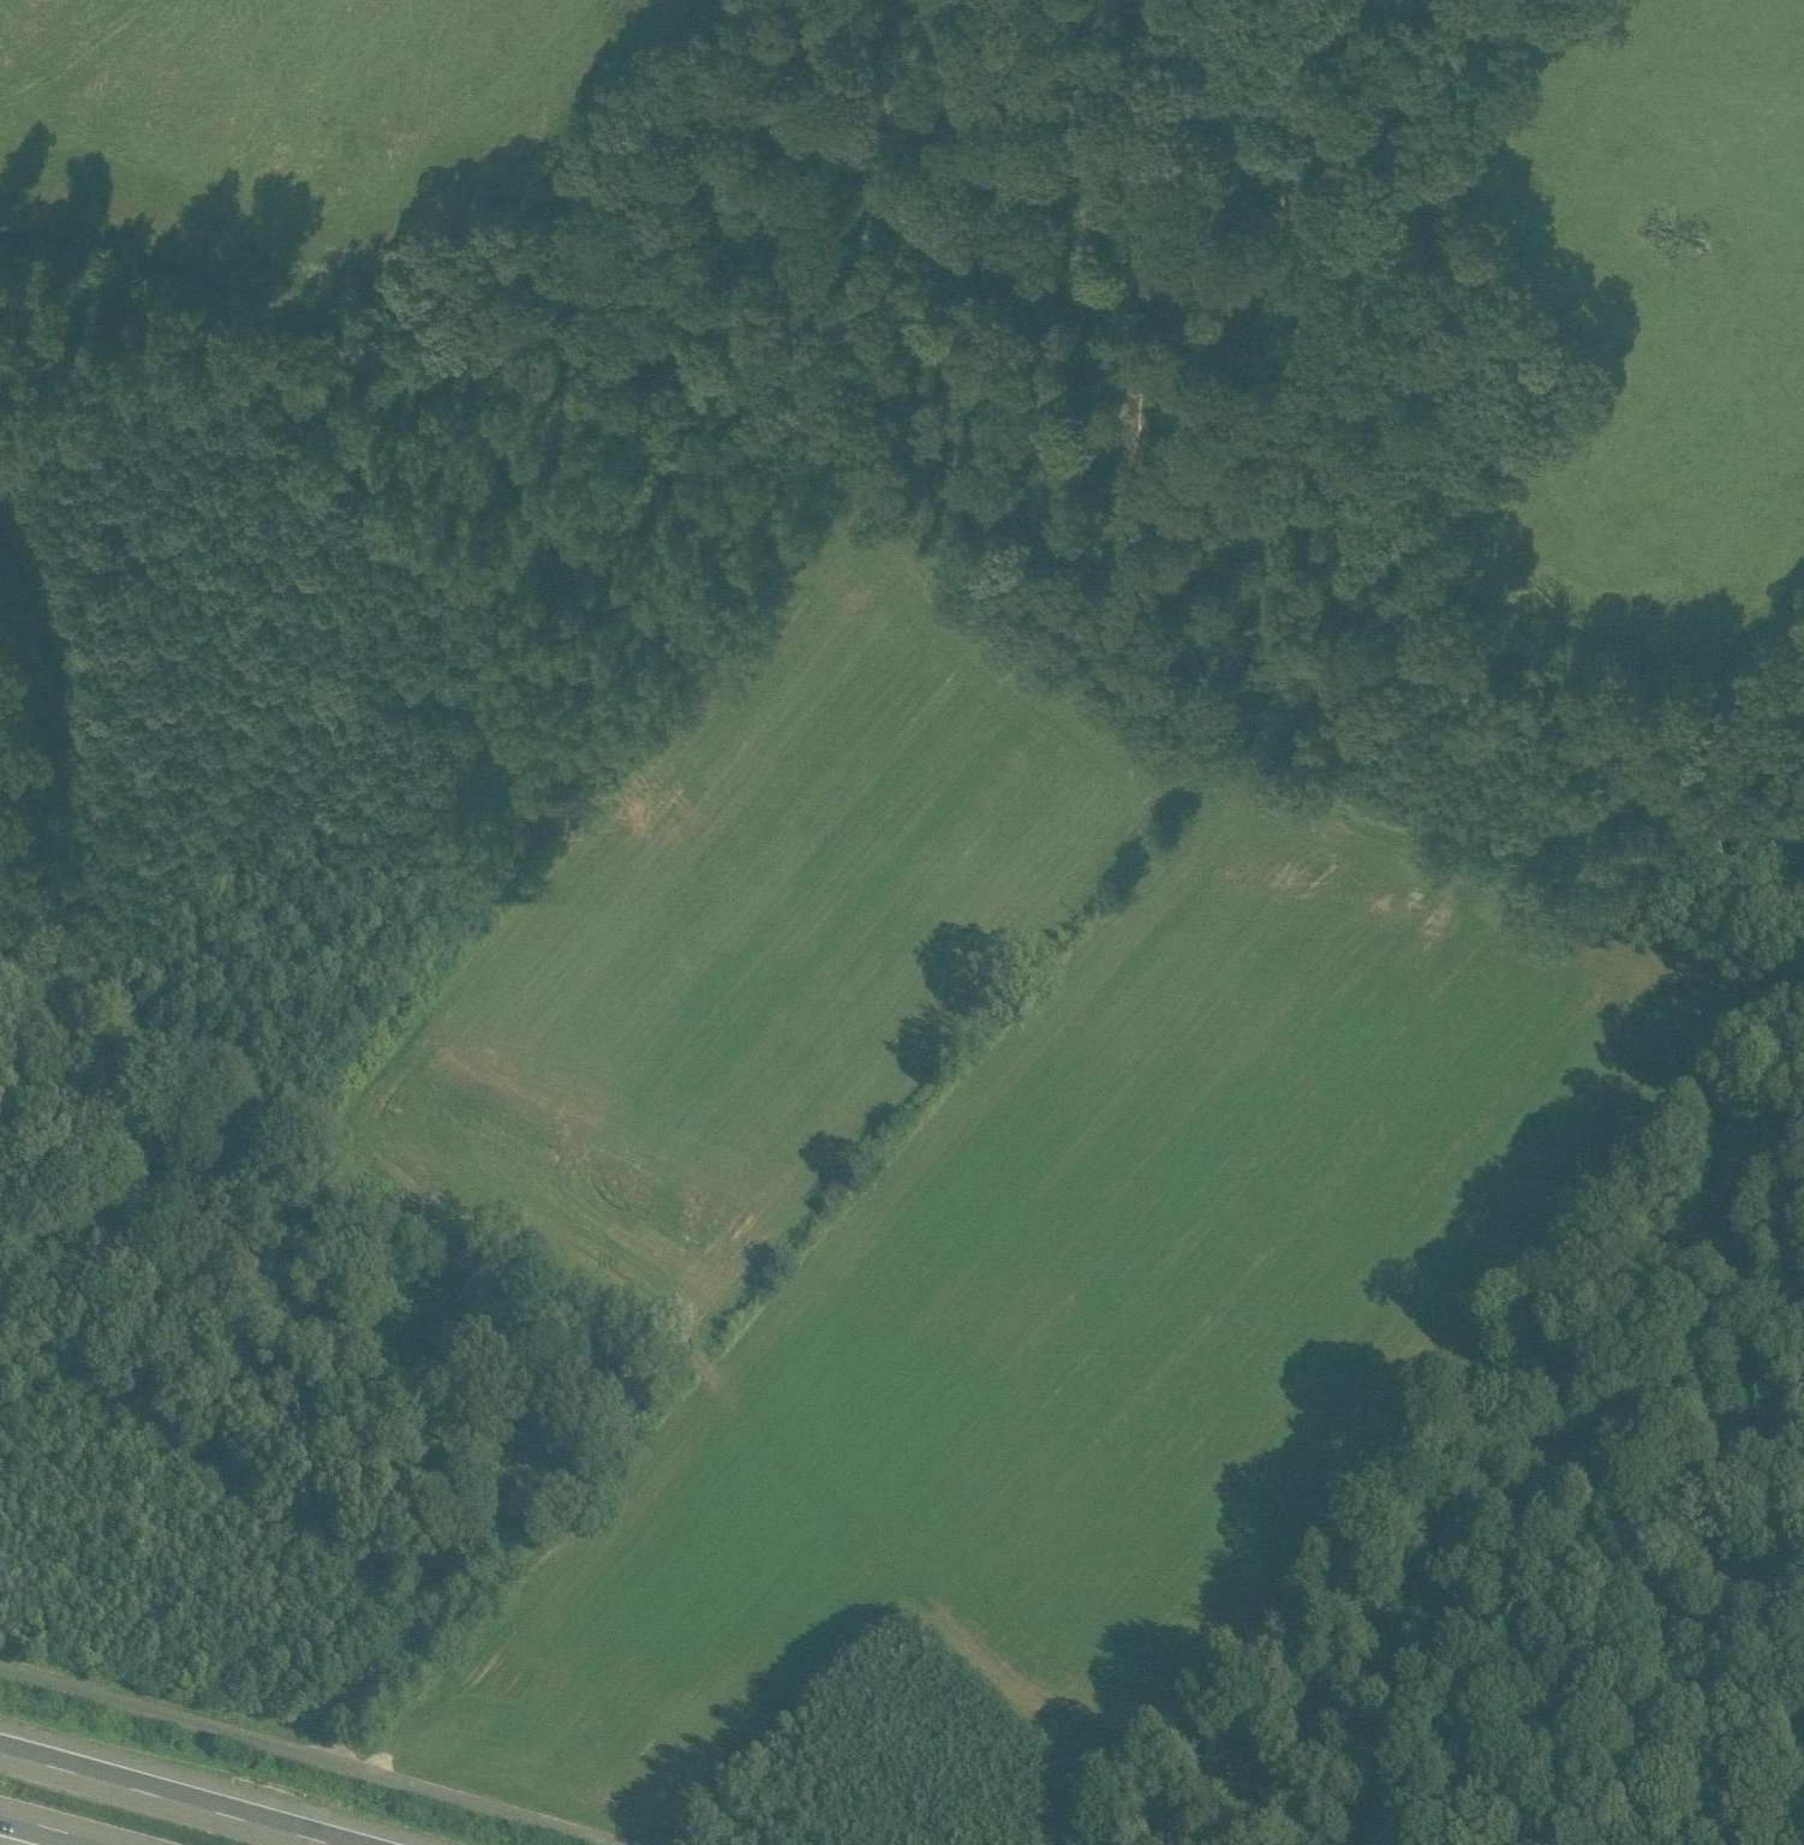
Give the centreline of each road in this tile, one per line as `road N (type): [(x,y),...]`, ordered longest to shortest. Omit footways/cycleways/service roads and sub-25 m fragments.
road 1 (motorway): [(363,1844),(0,1744)]

